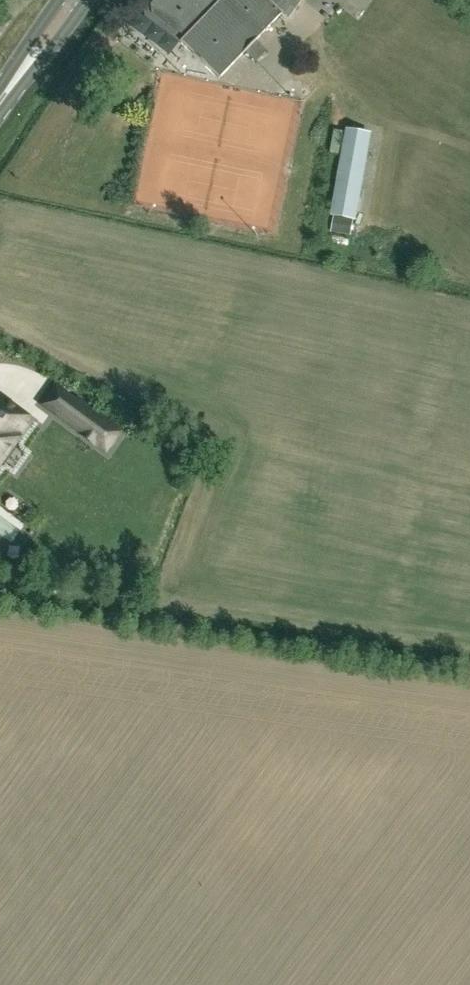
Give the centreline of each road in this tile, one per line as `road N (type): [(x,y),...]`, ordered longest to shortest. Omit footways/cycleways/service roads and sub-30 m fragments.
road 1 (primary): [(0,101),(75,0)]

